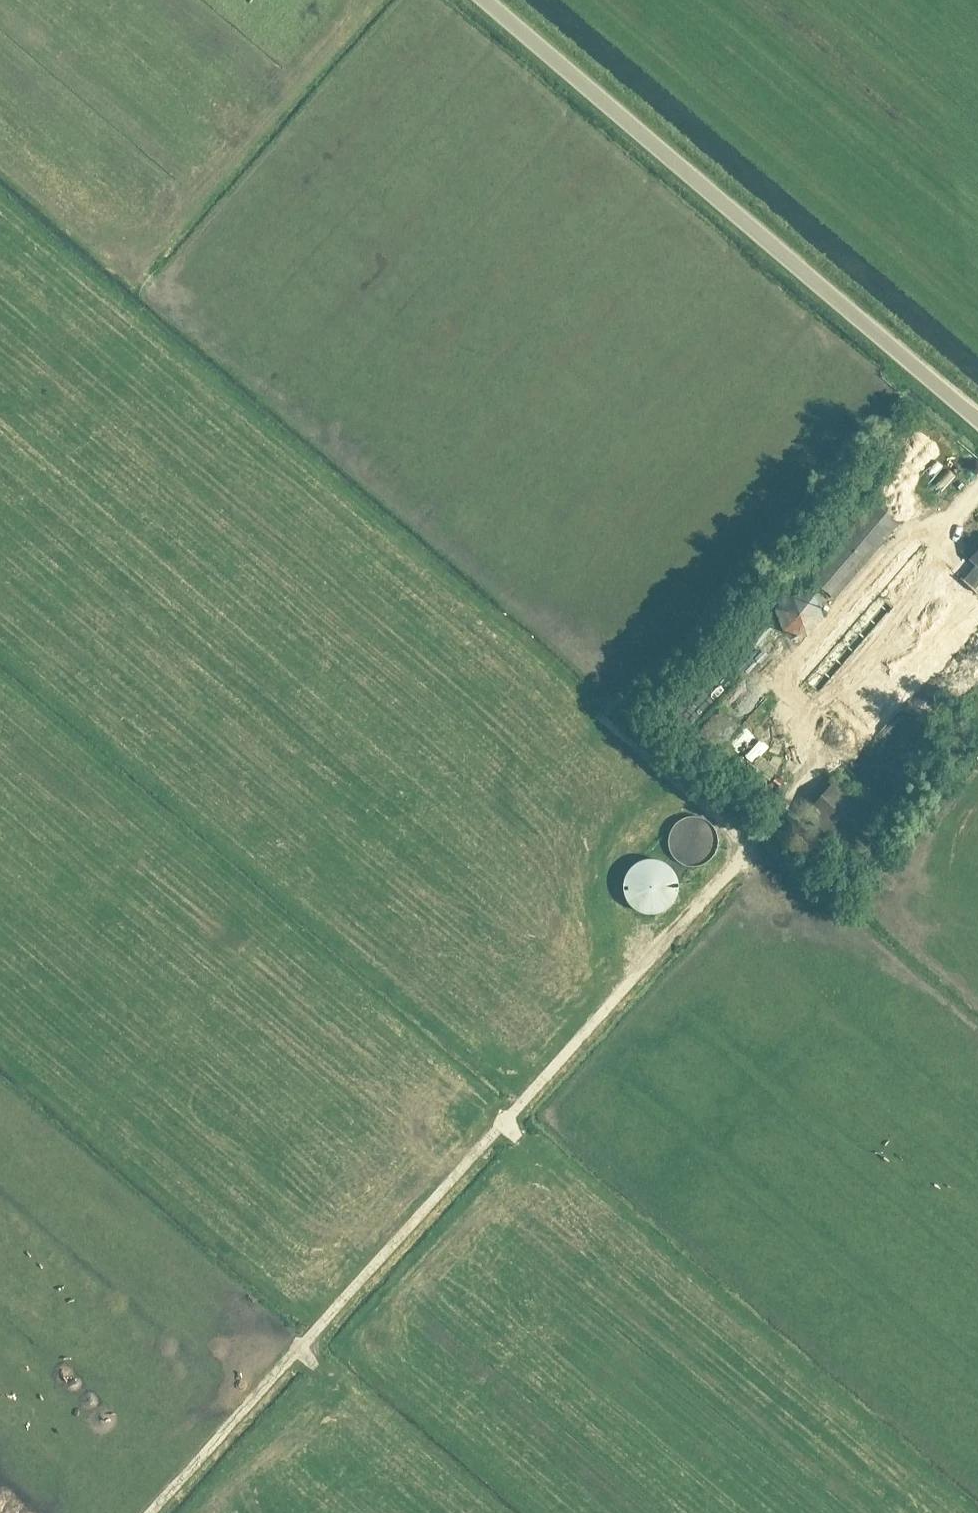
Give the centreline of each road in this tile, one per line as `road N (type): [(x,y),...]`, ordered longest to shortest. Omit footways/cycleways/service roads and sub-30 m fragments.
road 1 (unclassified): [(977,419),(486,0)]

